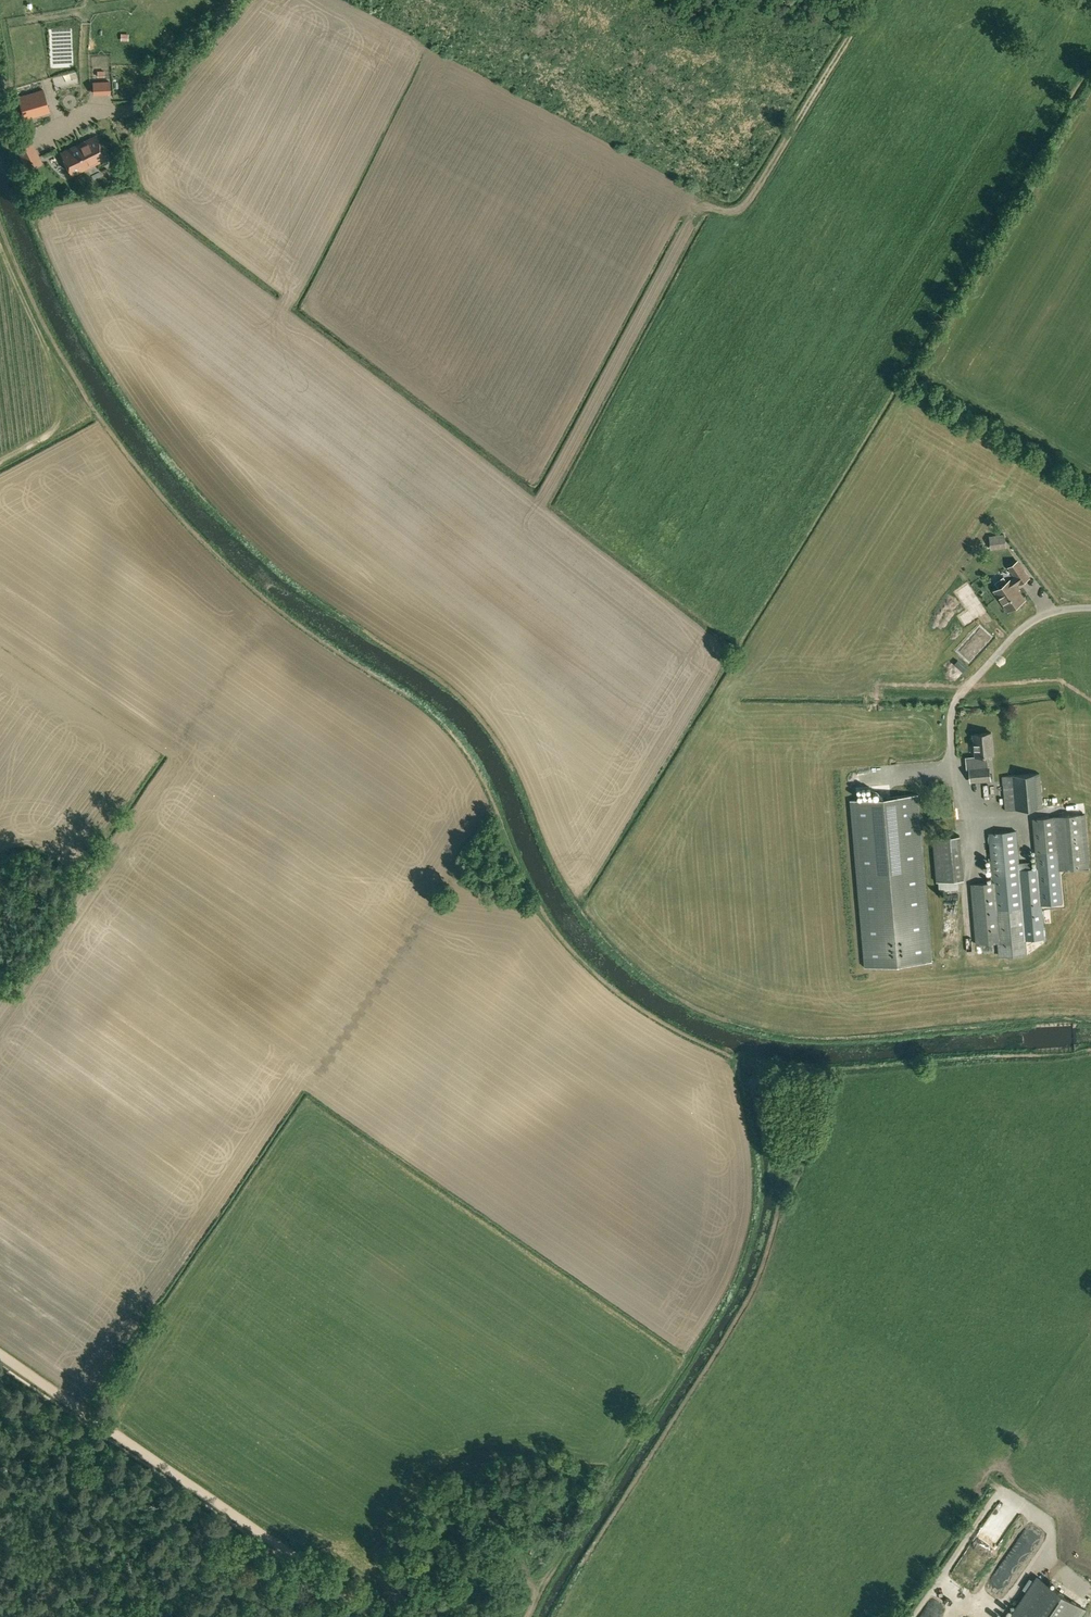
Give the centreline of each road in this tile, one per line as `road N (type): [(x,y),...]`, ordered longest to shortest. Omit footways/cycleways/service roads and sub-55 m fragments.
road 1 (track): [(545,500),(698,209),(732,214),(749,201),(870,0)]
road 2 (track): [(384,1616),(0,1355)]
road 3 (track): [(235,0),(107,145)]
road 4 (track): [(530,1616),(620,1470)]
road 5 (residential): [(956,704),(1030,623),(1090,609)]

